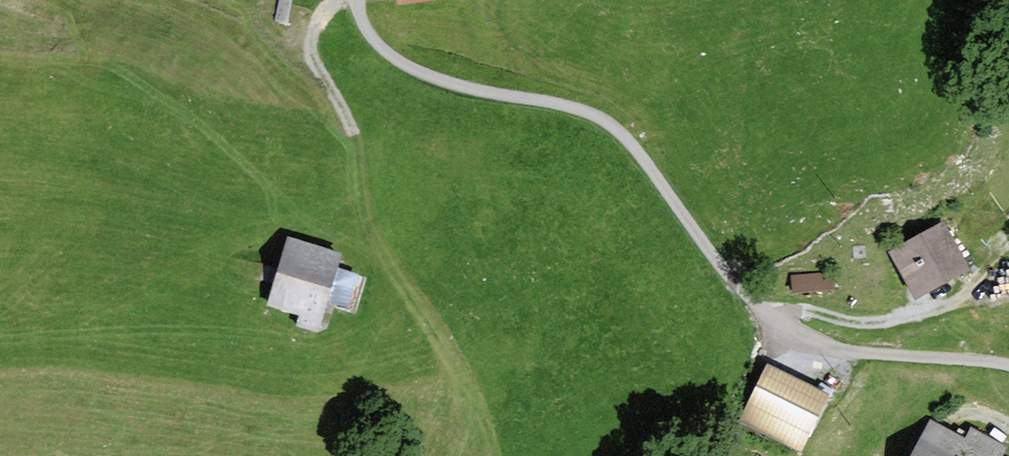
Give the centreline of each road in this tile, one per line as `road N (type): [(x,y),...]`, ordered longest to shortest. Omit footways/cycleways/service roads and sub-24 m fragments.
road 1 (unclassified): [(1008,364),(849,349),(800,334),(728,275),(634,144),(607,121),(424,73),(391,56),(367,28),(360,0)]
road 2 (track): [(356,217),(354,134),(308,42),(328,0)]

